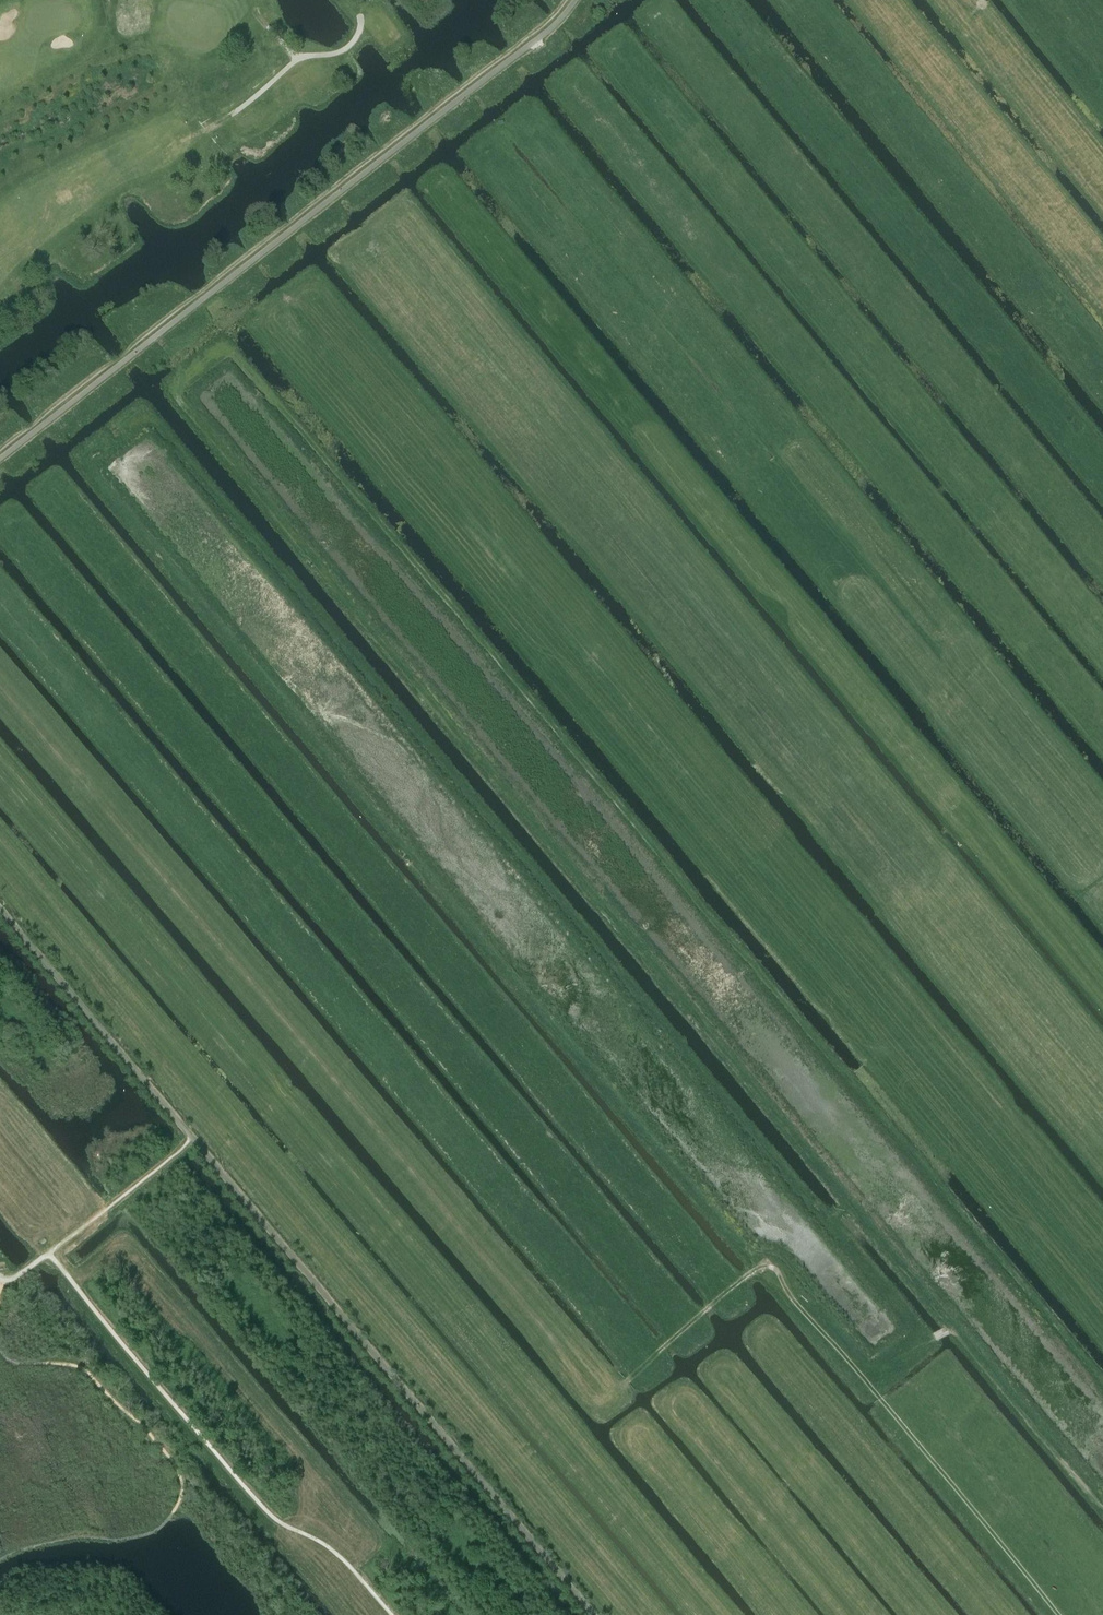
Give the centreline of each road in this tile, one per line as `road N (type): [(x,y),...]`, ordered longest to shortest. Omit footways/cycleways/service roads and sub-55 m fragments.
road 1 (track): [(1059,1614),(793,1301),(777,1270),(753,1271)]
road 2 (track): [(621,1385),(753,1271)]

